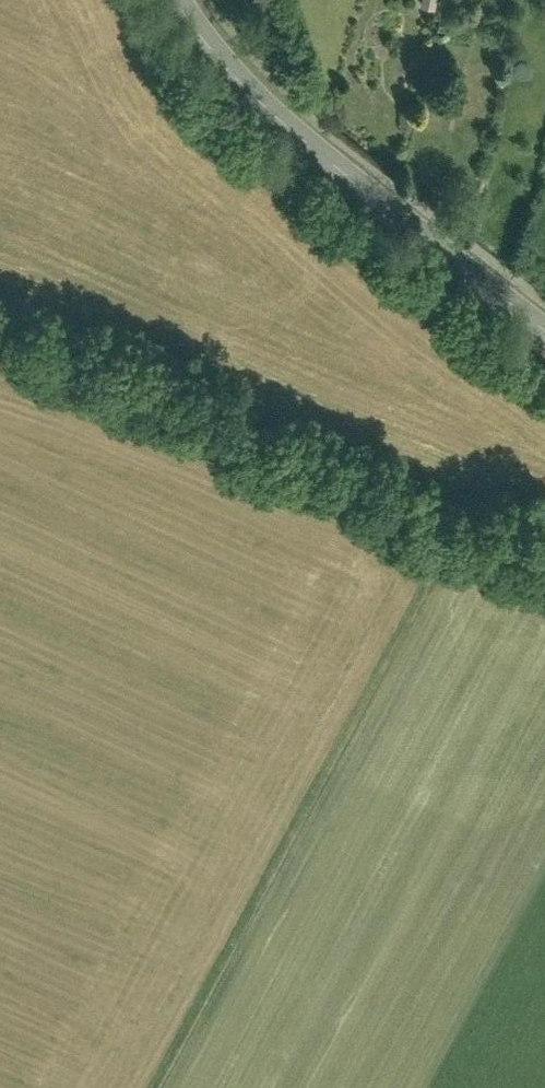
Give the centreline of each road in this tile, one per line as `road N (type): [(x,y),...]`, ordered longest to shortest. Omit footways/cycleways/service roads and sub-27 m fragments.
road 1 (track): [(463,538),(169,1087)]
road 2 (tertiary): [(192,0),(302,126),(544,320)]

